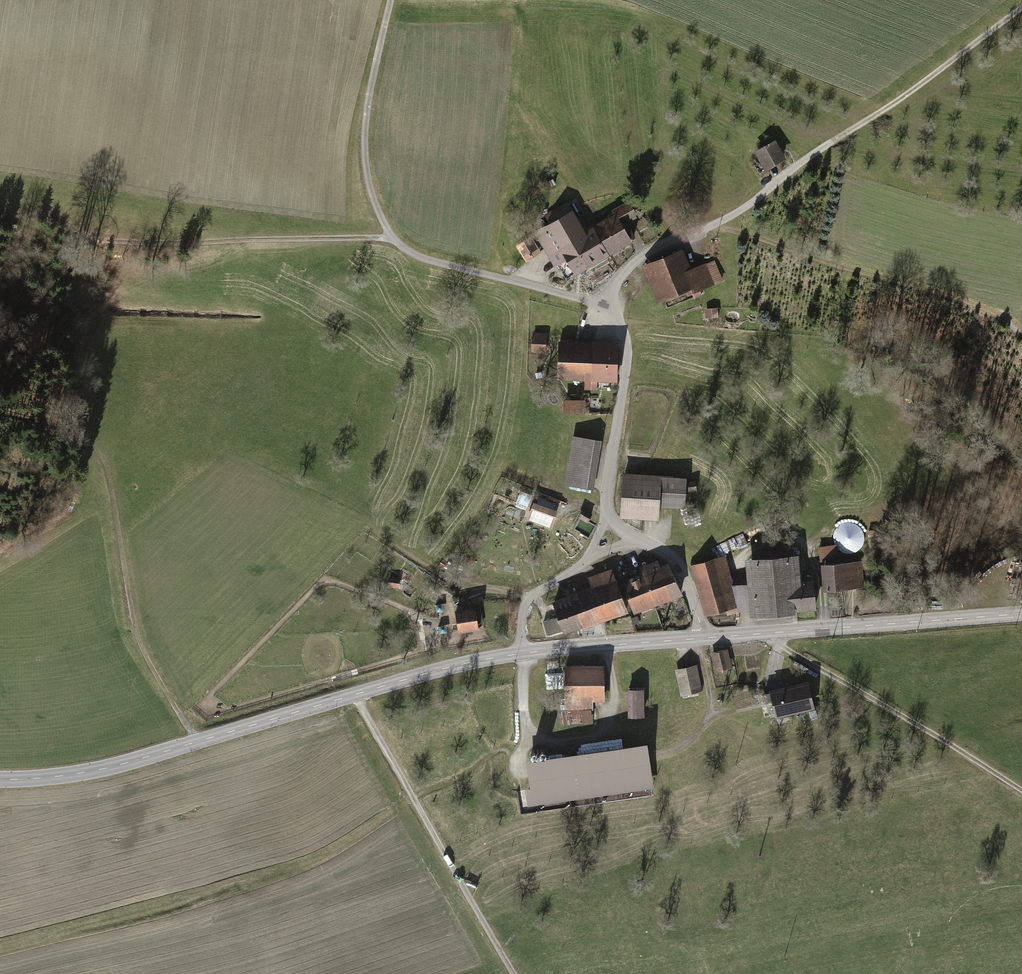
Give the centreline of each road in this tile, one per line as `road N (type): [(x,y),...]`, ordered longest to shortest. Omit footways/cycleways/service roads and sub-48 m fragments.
road 1 (tertiary): [(520,654),(95,773),(0,781)]
road 2 (track): [(0,218),(55,216),(84,238),(118,241),(392,239)]
road 3 (track): [(390,0),(365,138),(371,195),(403,250),(479,275)]
road 4 (tertiary): [(1021,615),(700,640)]
road 5 (track): [(513,973),(356,696)]
road 6 (track): [(197,743),(143,654),(104,459)]
road 7 (track): [(765,634),(1021,792)]
road 8 (residential): [(600,304),(643,256),(741,212),(833,145)]
road 9 (residential): [(618,535),(606,494),(627,345),(600,304)]
road 10 (track): [(1021,10),(833,145)]
road 11 (track): [(761,842),(728,767),(700,640)]
road 12 (tertiary): [(700,640),(520,654)]
road 13 (residential): [(618,535),(530,599),(520,654)]
road 14 (residential): [(700,640),(682,570),(618,535)]
road 15 (residential): [(600,304),(479,275)]

